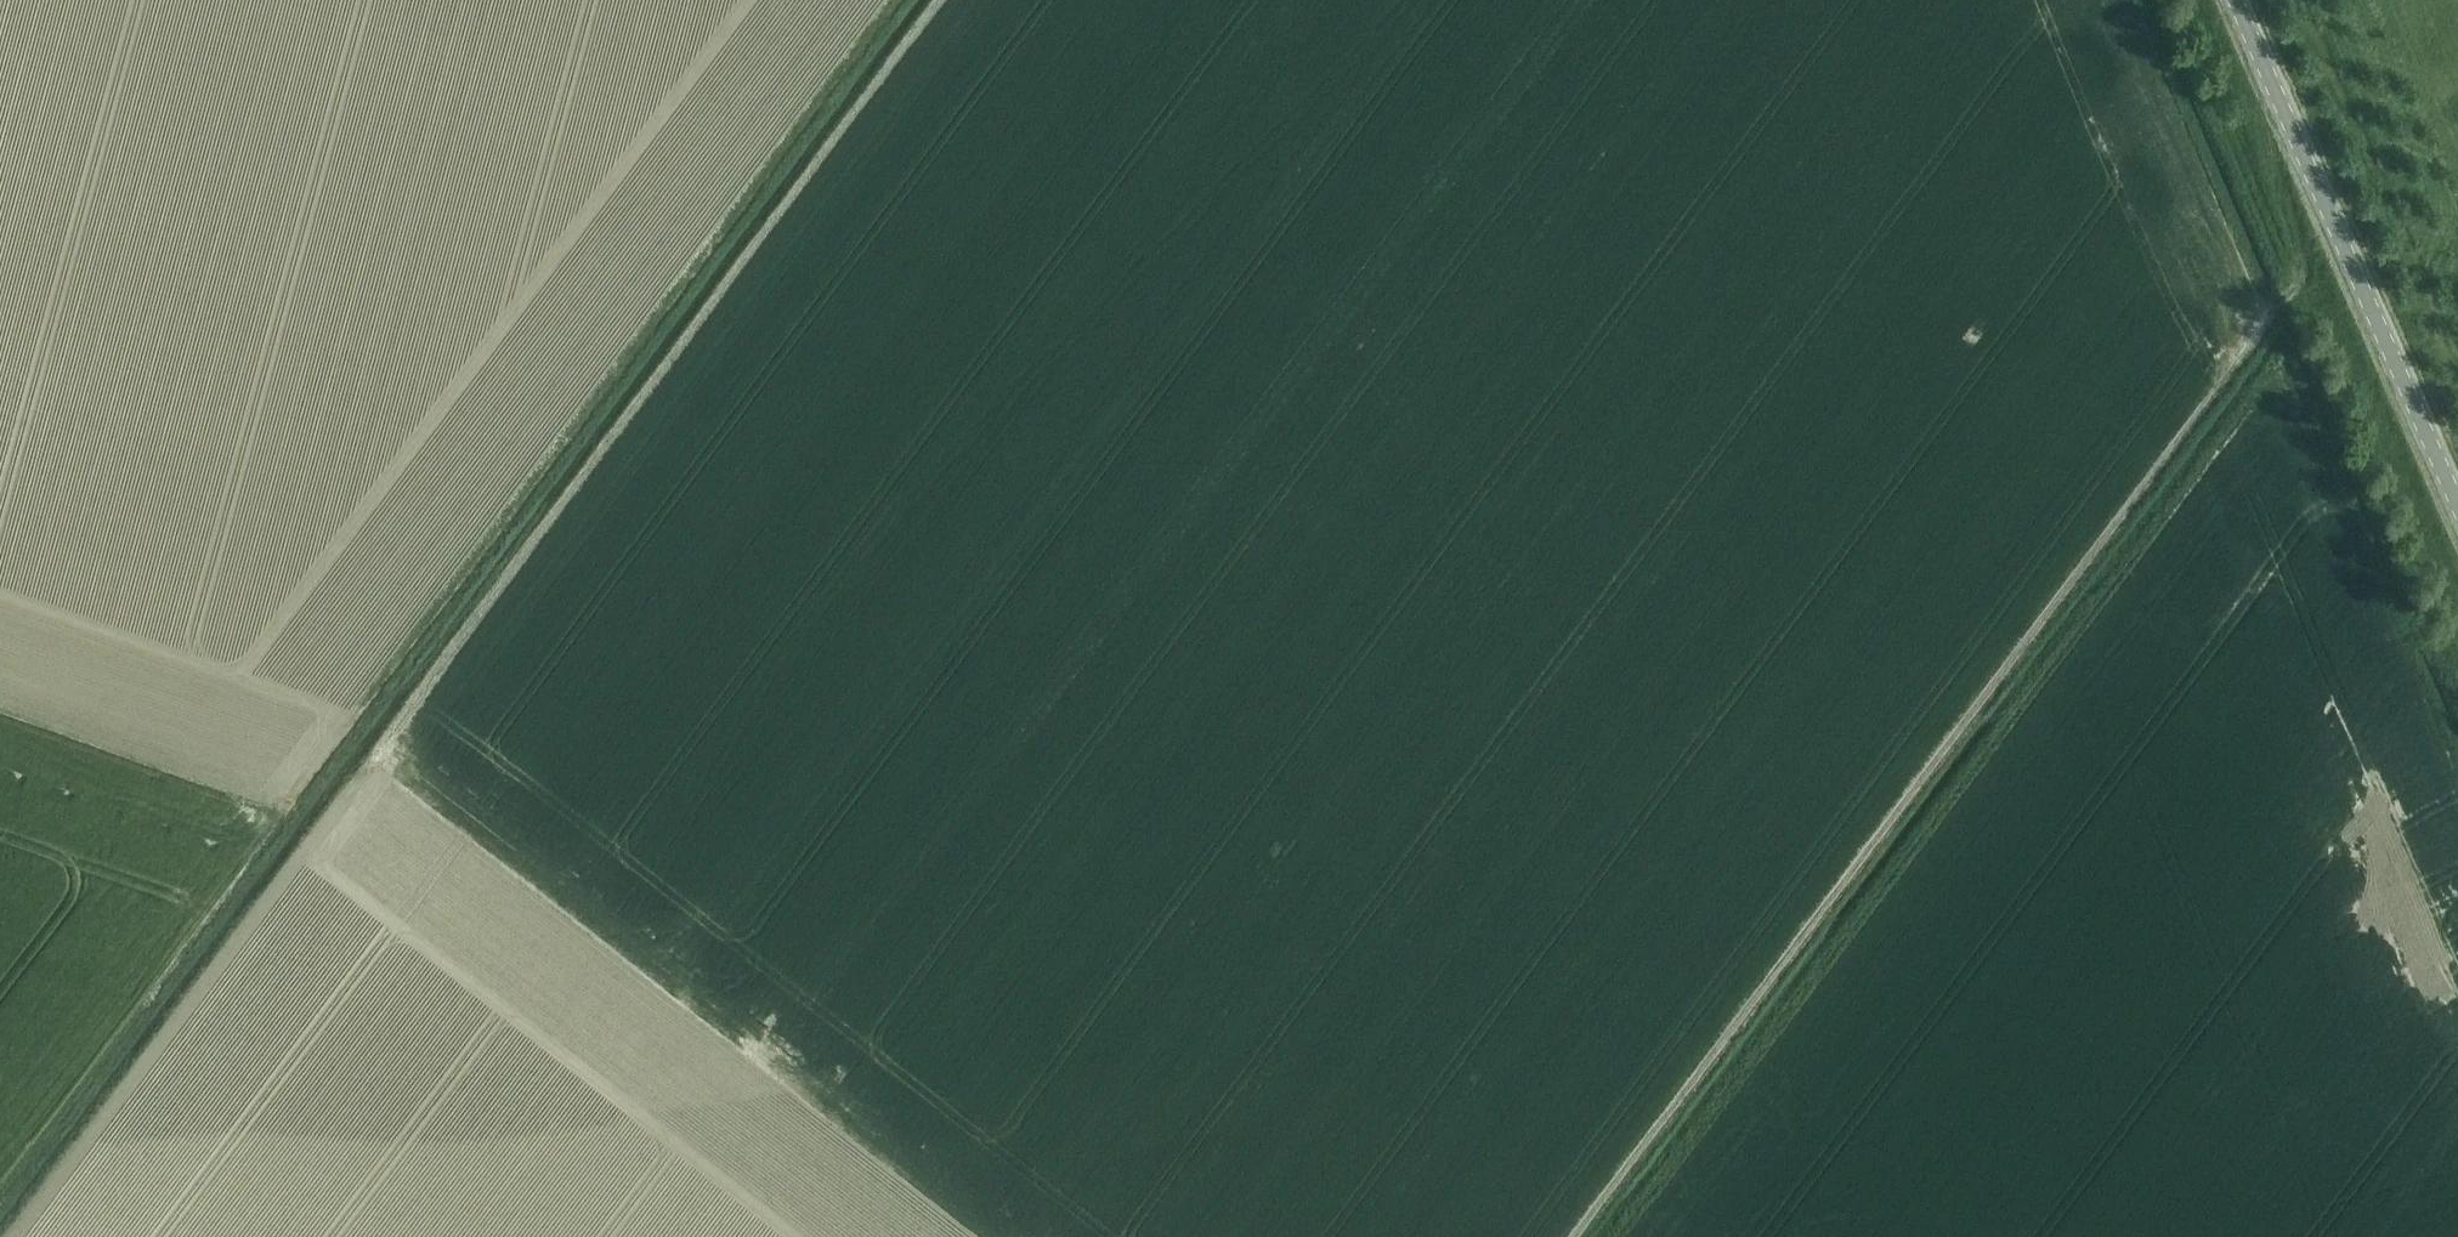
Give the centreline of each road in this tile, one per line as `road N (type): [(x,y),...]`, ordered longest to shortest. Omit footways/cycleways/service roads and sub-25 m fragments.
road 1 (unclassified): [(2457,507),(2235,0)]

